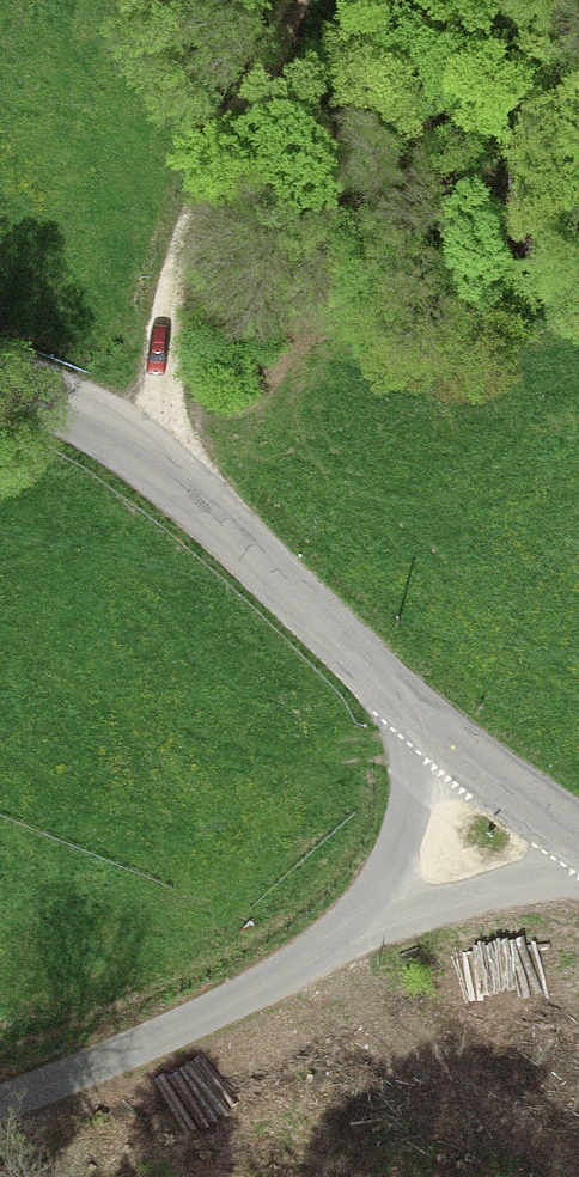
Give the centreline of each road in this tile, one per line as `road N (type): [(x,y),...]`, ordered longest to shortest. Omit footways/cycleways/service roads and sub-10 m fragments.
road 1 (tertiary): [(0,381),(91,422),(151,462),(416,717)]
road 2 (track): [(151,462),(156,357),(207,178),(286,0)]
road 3 (unclassified): [(0,1105),(212,1013),(373,920)]
road 4 (unclassified): [(373,920),(578,872)]
road 5 (unclassified): [(373,920),(407,825),(416,717)]
road 6 (tertiary): [(416,717),(578,836)]

